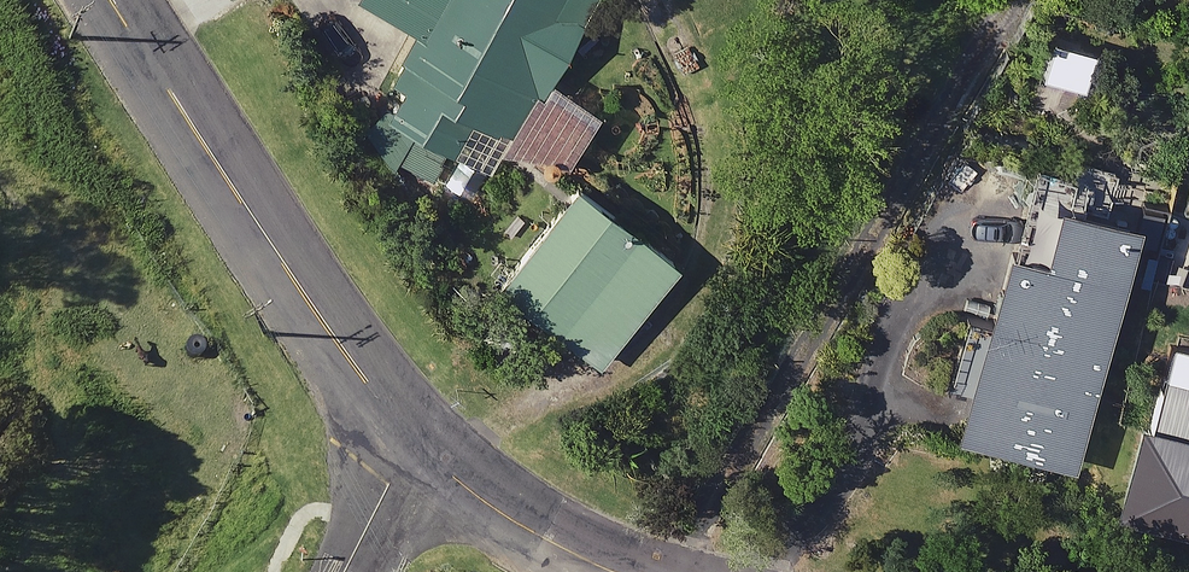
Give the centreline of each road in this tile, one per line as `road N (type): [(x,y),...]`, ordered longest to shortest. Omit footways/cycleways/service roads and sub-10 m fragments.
road 1 (residential): [(413,446),(292,275),(116,0)]
road 2 (residential): [(614,571),(500,512),(413,446)]
road 3 (residential): [(413,446),(348,571)]

